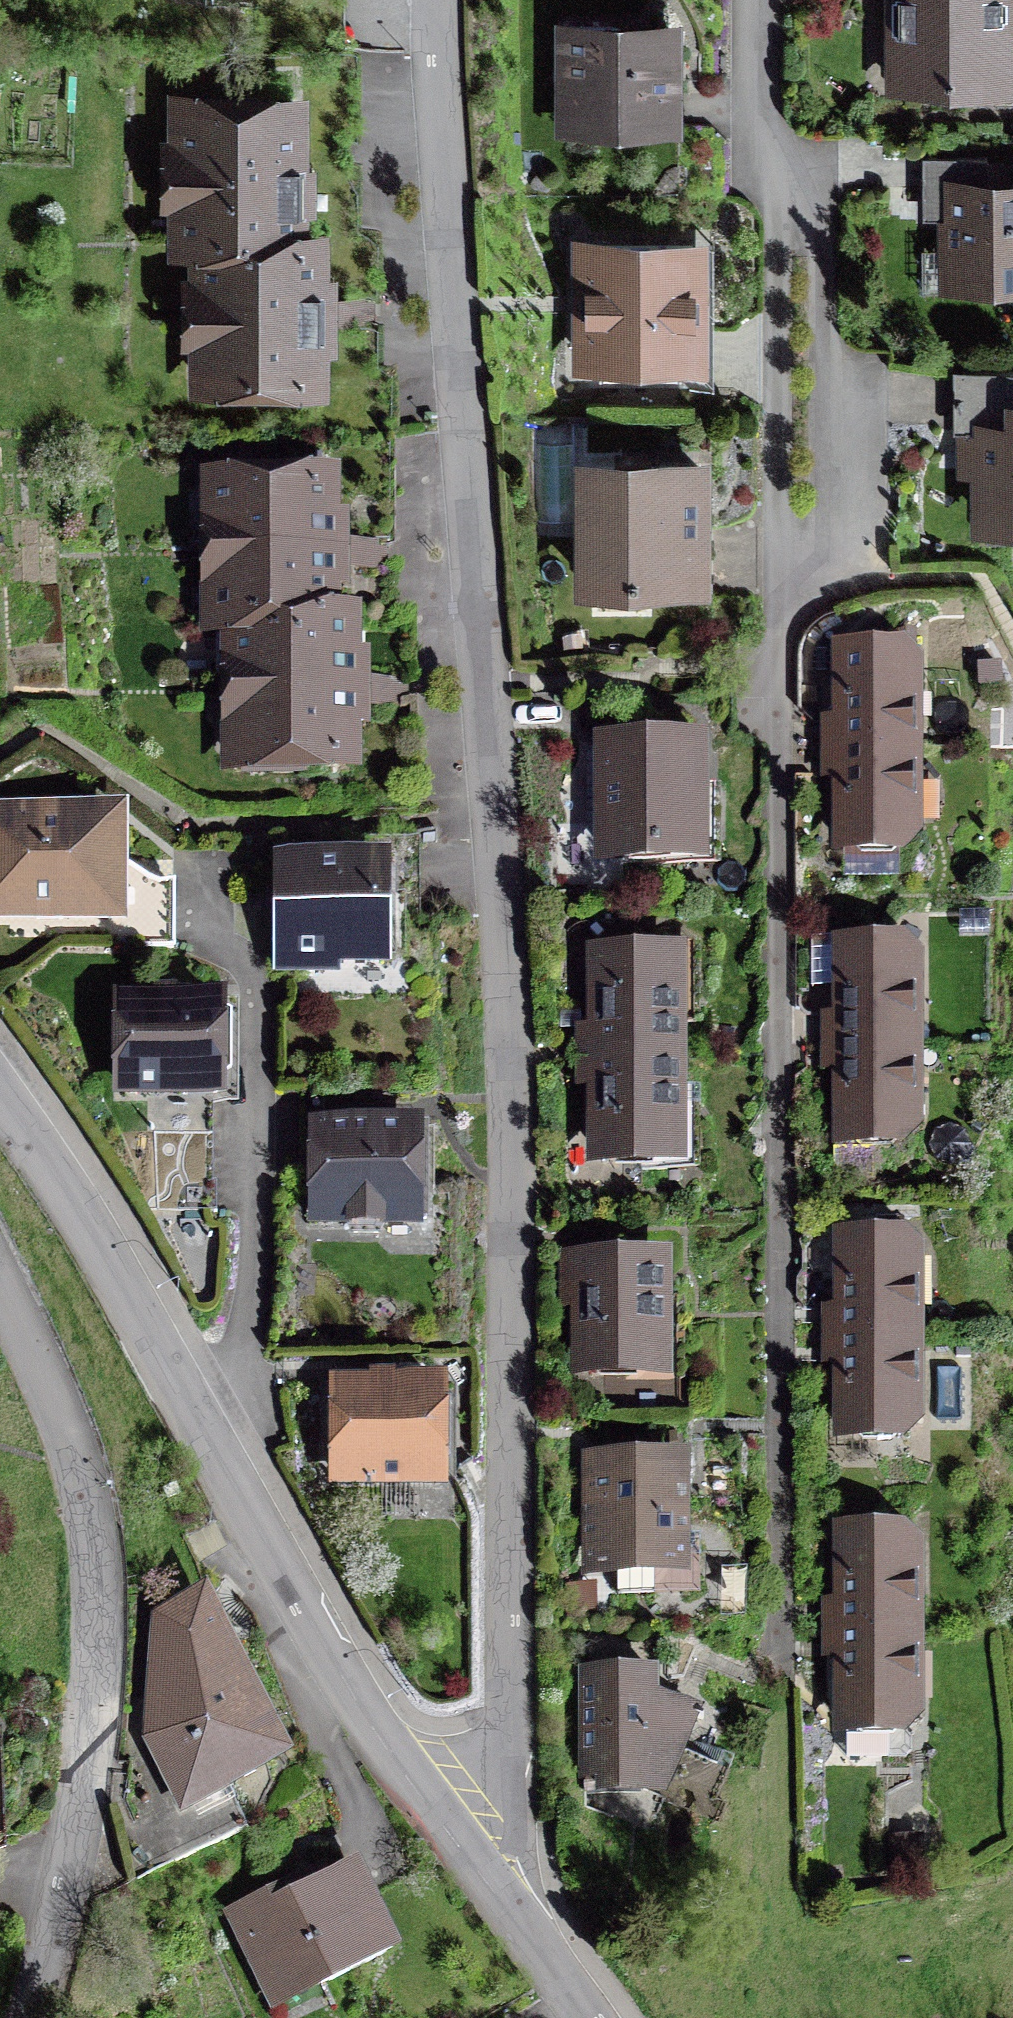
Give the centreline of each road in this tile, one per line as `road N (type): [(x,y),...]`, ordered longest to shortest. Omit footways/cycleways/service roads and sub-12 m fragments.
road 1 (residential): [(436,0),(511,1086),(507,1726),(495,1801),(457,1836)]
road 2 (residential): [(778,1664),(781,661),(798,609),(825,570),(823,231),(771,160),(763,0)]
road 3 (residential): [(457,1836),(364,1712),(83,1212),(0,1093)]
road 4 (residential): [(27,2017),(64,1912),(97,1702),(101,1560),(77,1458),(0,1282)]
road 5 (residential): [(591,2017),(457,1836)]

